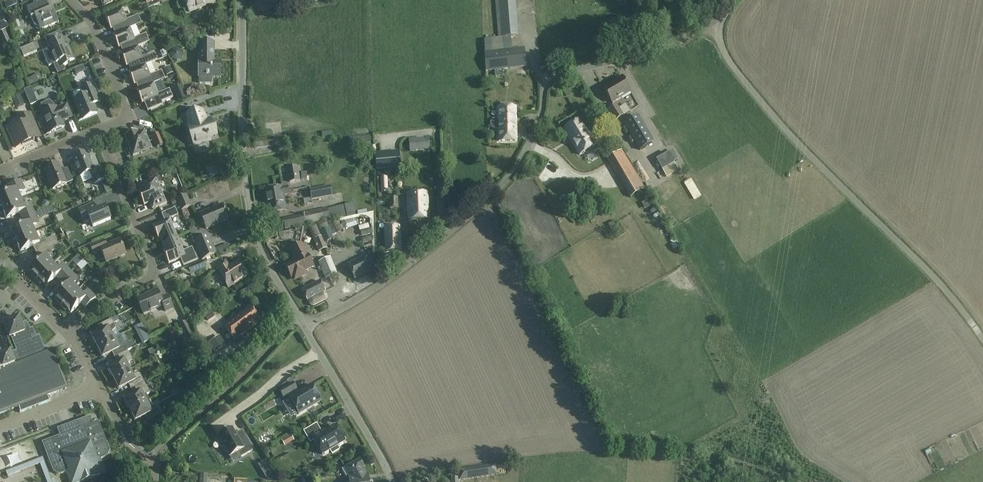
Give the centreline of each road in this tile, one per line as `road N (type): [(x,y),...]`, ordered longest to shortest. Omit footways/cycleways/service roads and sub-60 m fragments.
road 1 (unclassified): [(982,339),(936,278),(760,100),(731,63),(714,22)]
road 2 (unclassified): [(447,236),(510,176),(550,77),(714,22)]
road 3 (residential): [(305,327),(260,256),(251,225),(239,0)]
road 4 (residential): [(68,335),(113,293),(157,273),(97,130)]
road 5 (residential): [(388,481),(305,327)]
road 6 (residential): [(305,327),(381,286),(447,236)]
road 7 (residential): [(77,0),(127,111),(97,130)]

